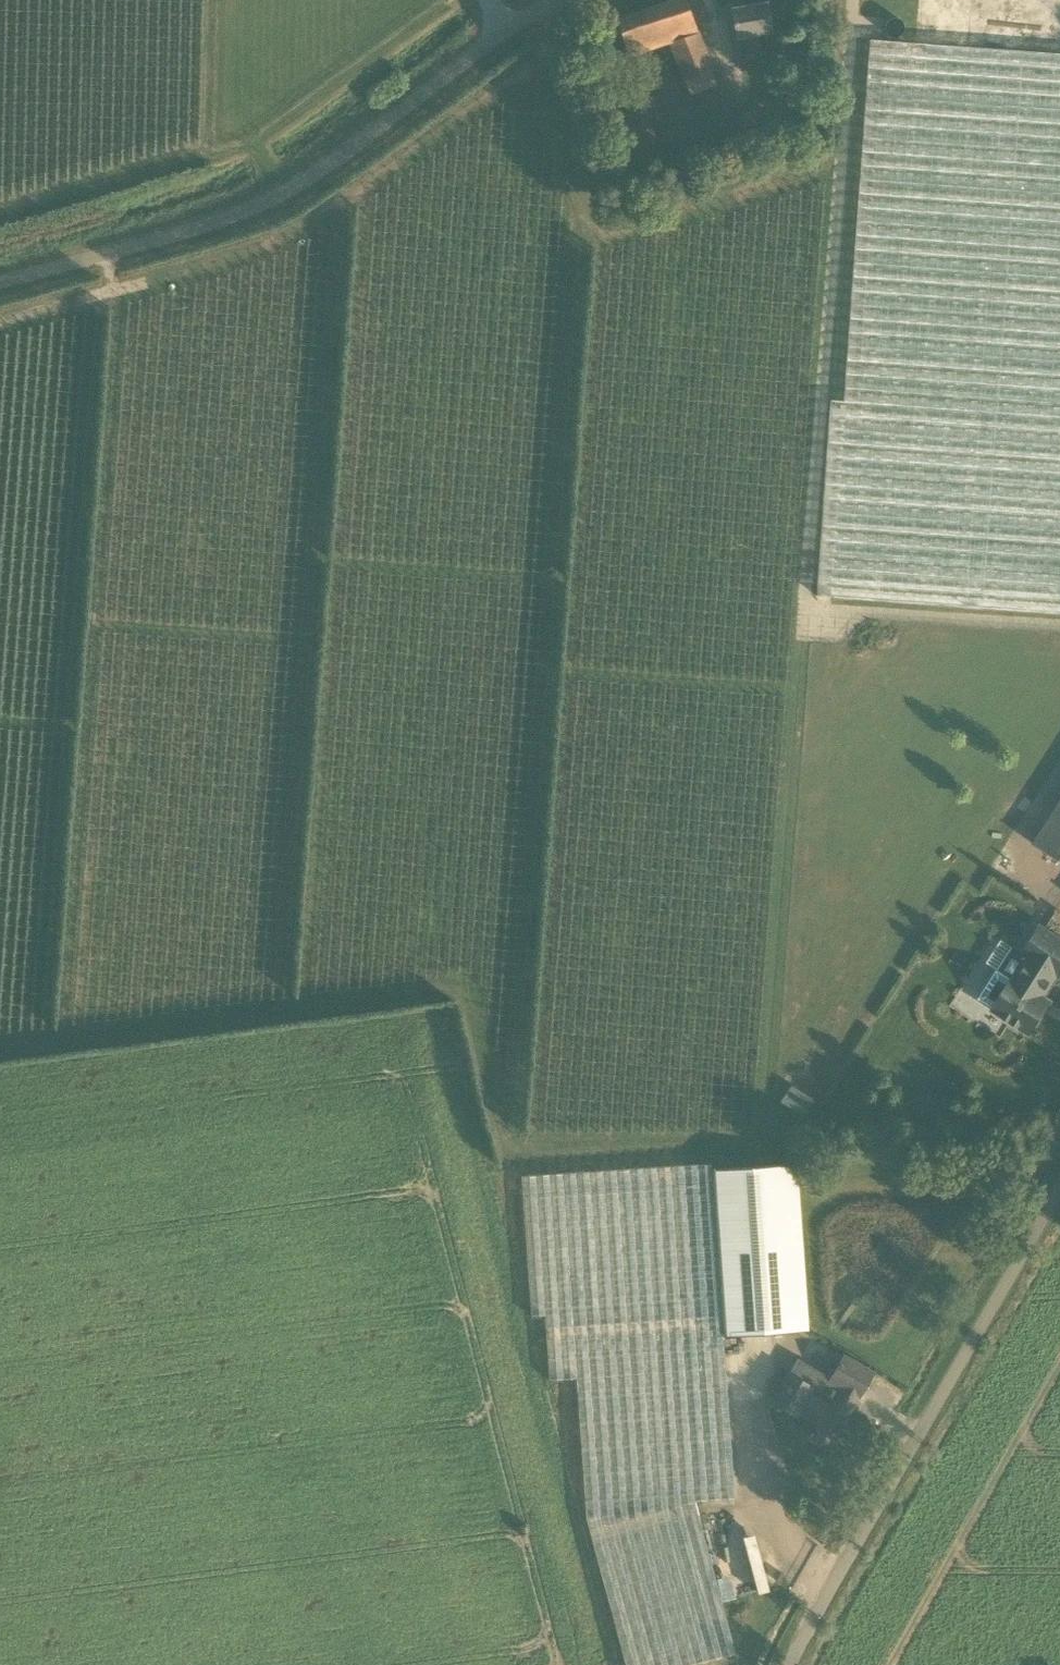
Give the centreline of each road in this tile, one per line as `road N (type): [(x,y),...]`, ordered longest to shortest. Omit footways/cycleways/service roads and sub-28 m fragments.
road 1 (unclassified): [(0,282),(226,222),(273,201),(567,0)]
road 2 (unclassified): [(797,1664),(845,1570),(1059,1220)]

